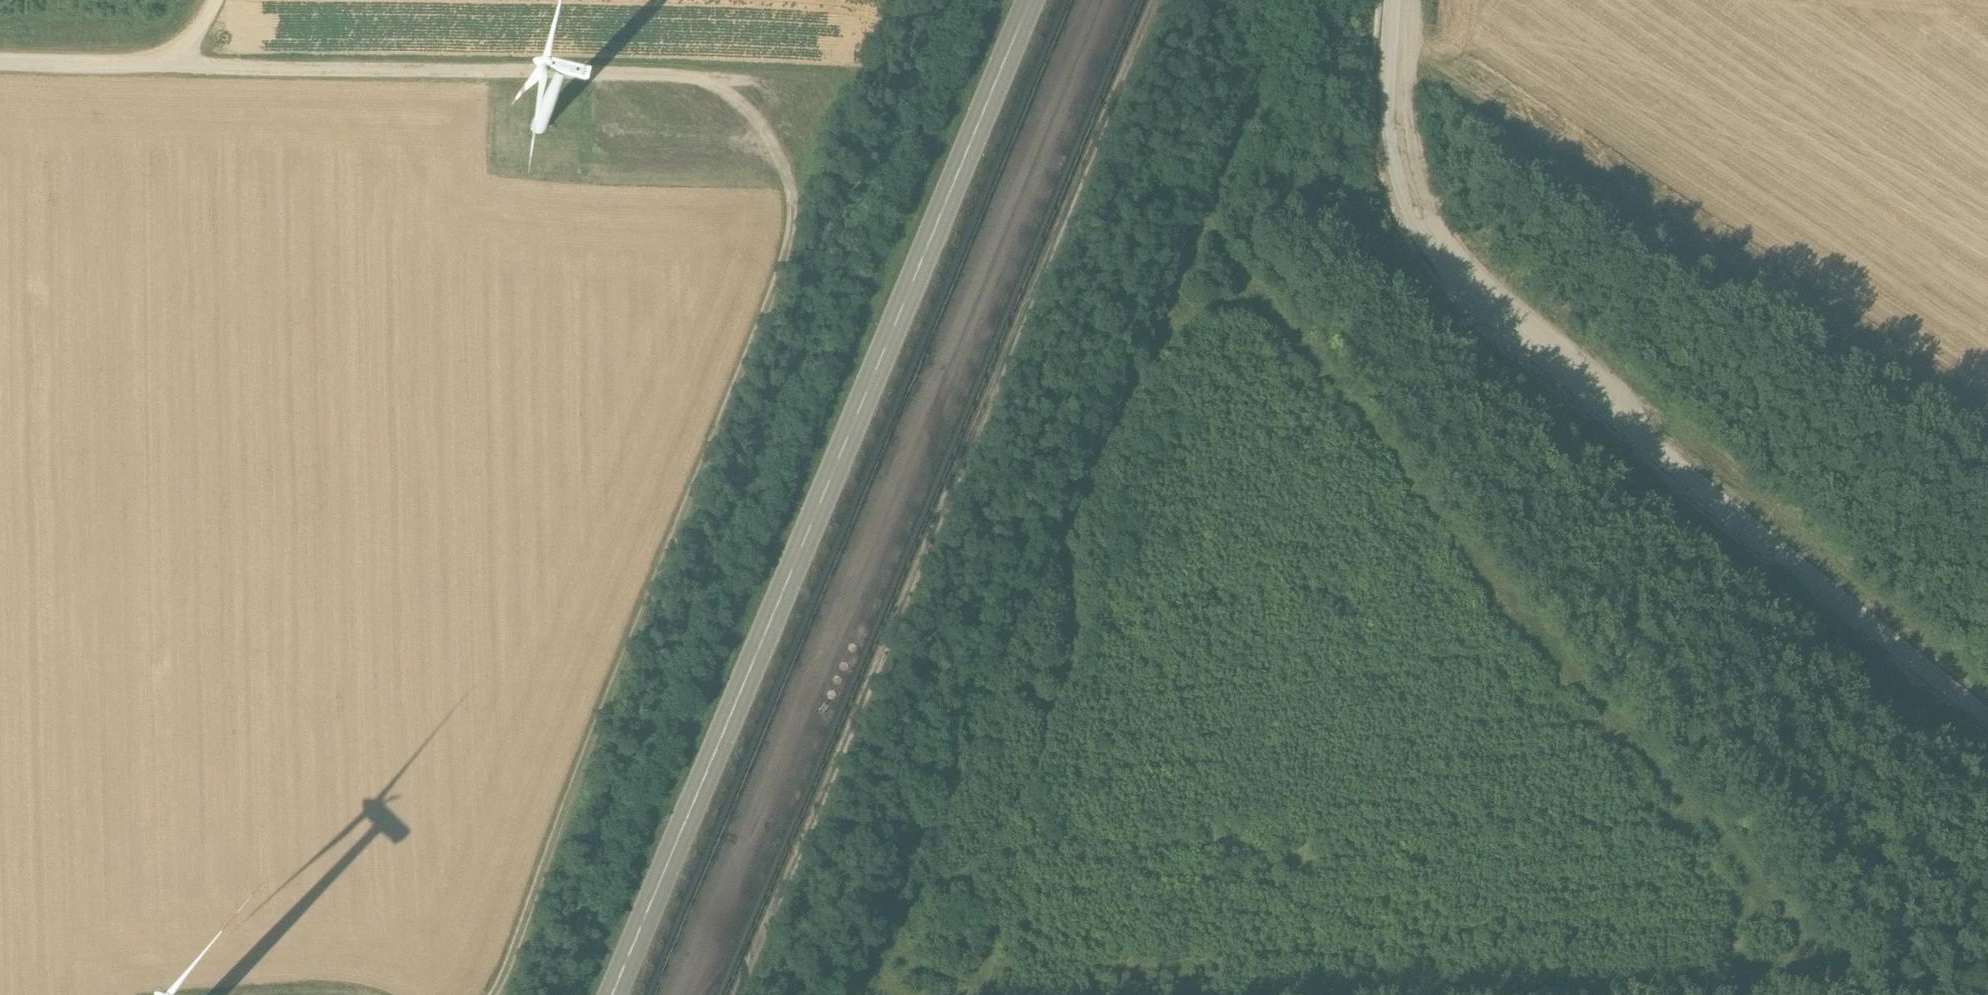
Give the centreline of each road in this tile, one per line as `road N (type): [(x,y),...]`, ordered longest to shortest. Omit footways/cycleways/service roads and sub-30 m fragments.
road 1 (track): [(0,61),(747,87),(782,124),(805,218),(480,994)]
road 2 (track): [(1987,723),(1520,346),(1451,276),(1407,206),(1392,146),(1393,0)]

